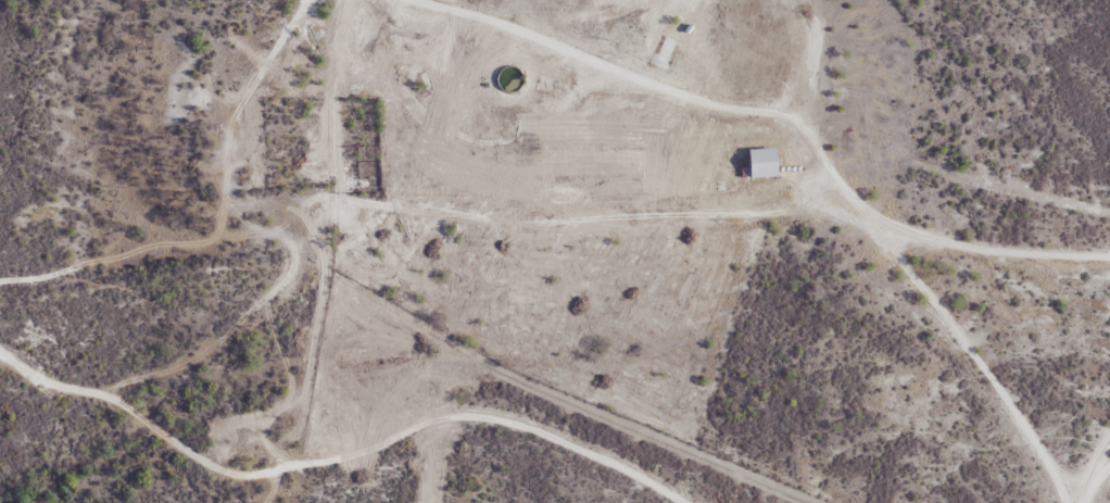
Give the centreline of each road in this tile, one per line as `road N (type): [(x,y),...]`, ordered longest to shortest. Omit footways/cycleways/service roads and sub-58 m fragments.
road 1 (residential): [(1070,502),(1052,447),(915,271),(883,210),(769,208),(528,225),(413,203),(330,204),(313,212),(308,266),(295,289),(238,340),(184,373),(68,390),(0,346)]
road 2 (residential): [(1109,261),(1021,261),(951,244),(883,210),(798,118),(757,114),(446,12),(370,0)]

